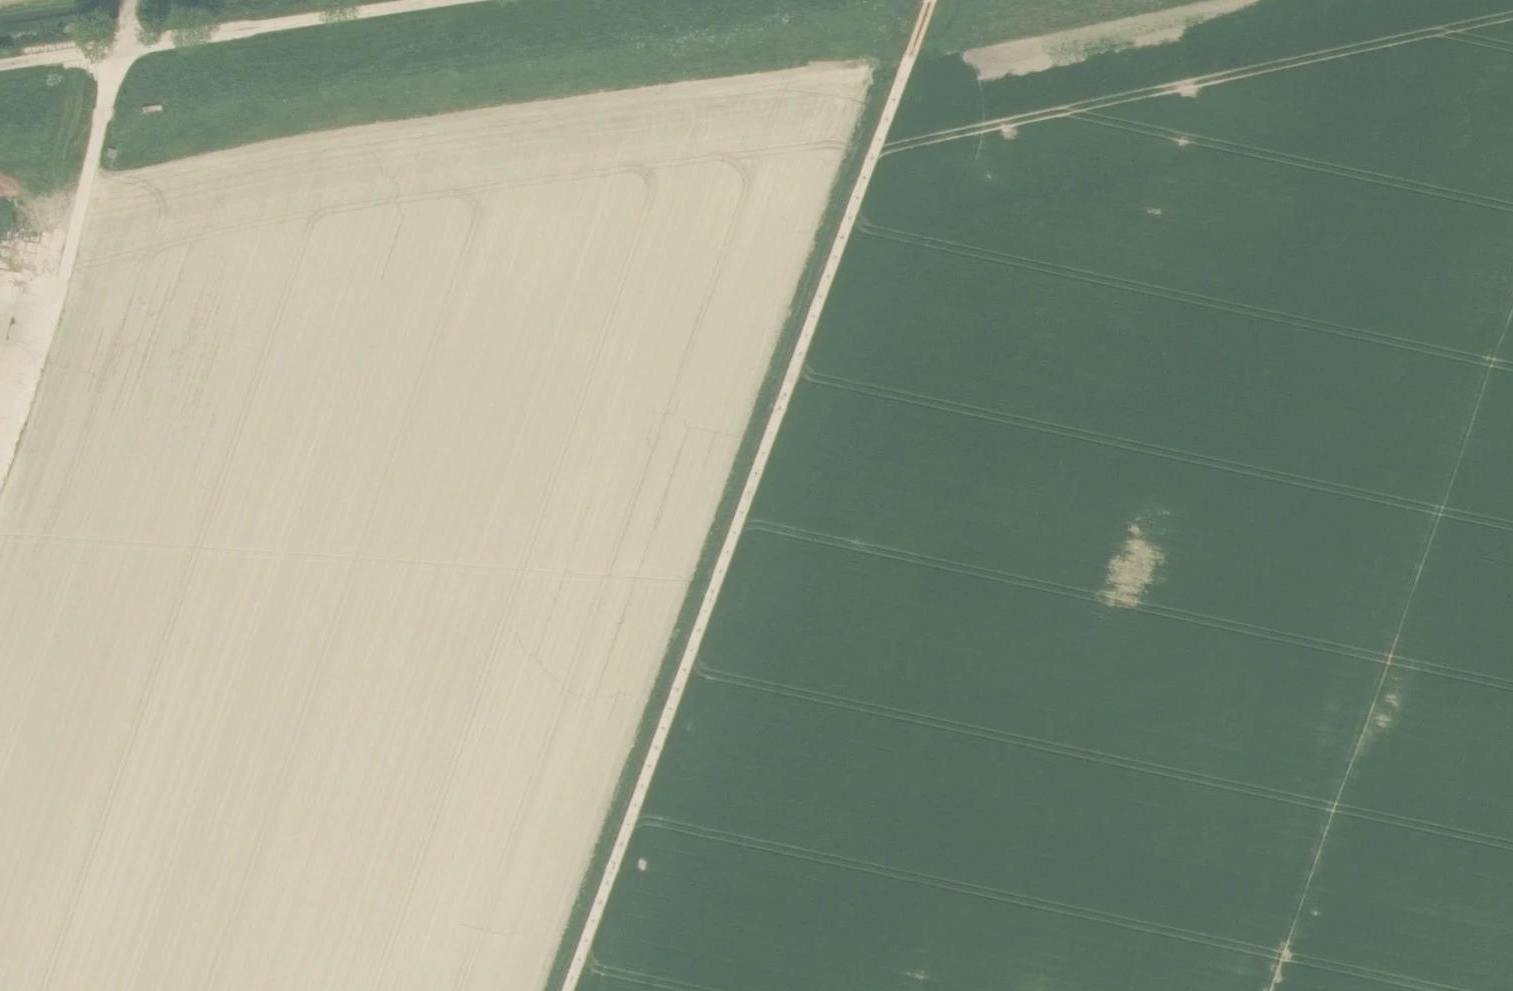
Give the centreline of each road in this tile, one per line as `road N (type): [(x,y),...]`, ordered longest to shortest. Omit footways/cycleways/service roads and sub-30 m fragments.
road 1 (track): [(569,990),(931,0)]
road 2 (unclassified): [(0,65),(443,0)]

